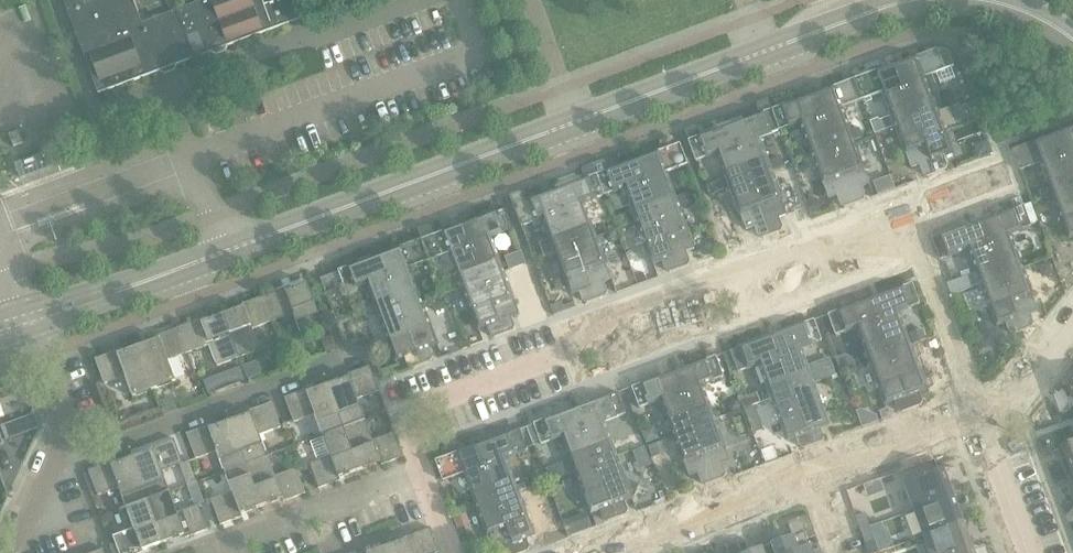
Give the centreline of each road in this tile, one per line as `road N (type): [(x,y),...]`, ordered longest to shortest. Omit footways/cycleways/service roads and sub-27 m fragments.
road 1 (tertiary): [(132,285),(922,0)]
road 2 (residential): [(421,474),(403,412),(567,355),(652,301),(738,294),(918,229),(987,434)]
road 3 (residential): [(53,464),(319,365)]
road 4 (residential): [(615,552),(812,481)]
road 5 (residential): [(421,474),(243,542),(238,552)]
road 6 (residential): [(812,481),(956,429),(987,434)]
road 7 (residential): [(36,330),(72,424),(53,464)]
road 8 (residential): [(987,434),(1072,331)]
road 9 (residential): [(1033,552),(987,434)]

